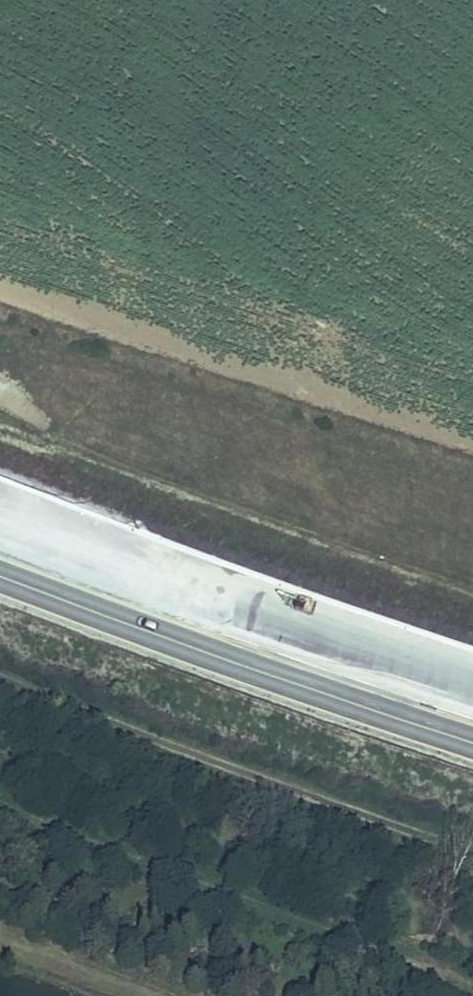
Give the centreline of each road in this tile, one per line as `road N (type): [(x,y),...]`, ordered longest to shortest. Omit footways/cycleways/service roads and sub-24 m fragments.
road 1 (track): [(0,798),(472,982)]
road 2 (track): [(472,844),(0,666)]
road 3 (motorway): [(472,681),(0,513)]
road 4 (motorway): [(0,575),(472,743)]

